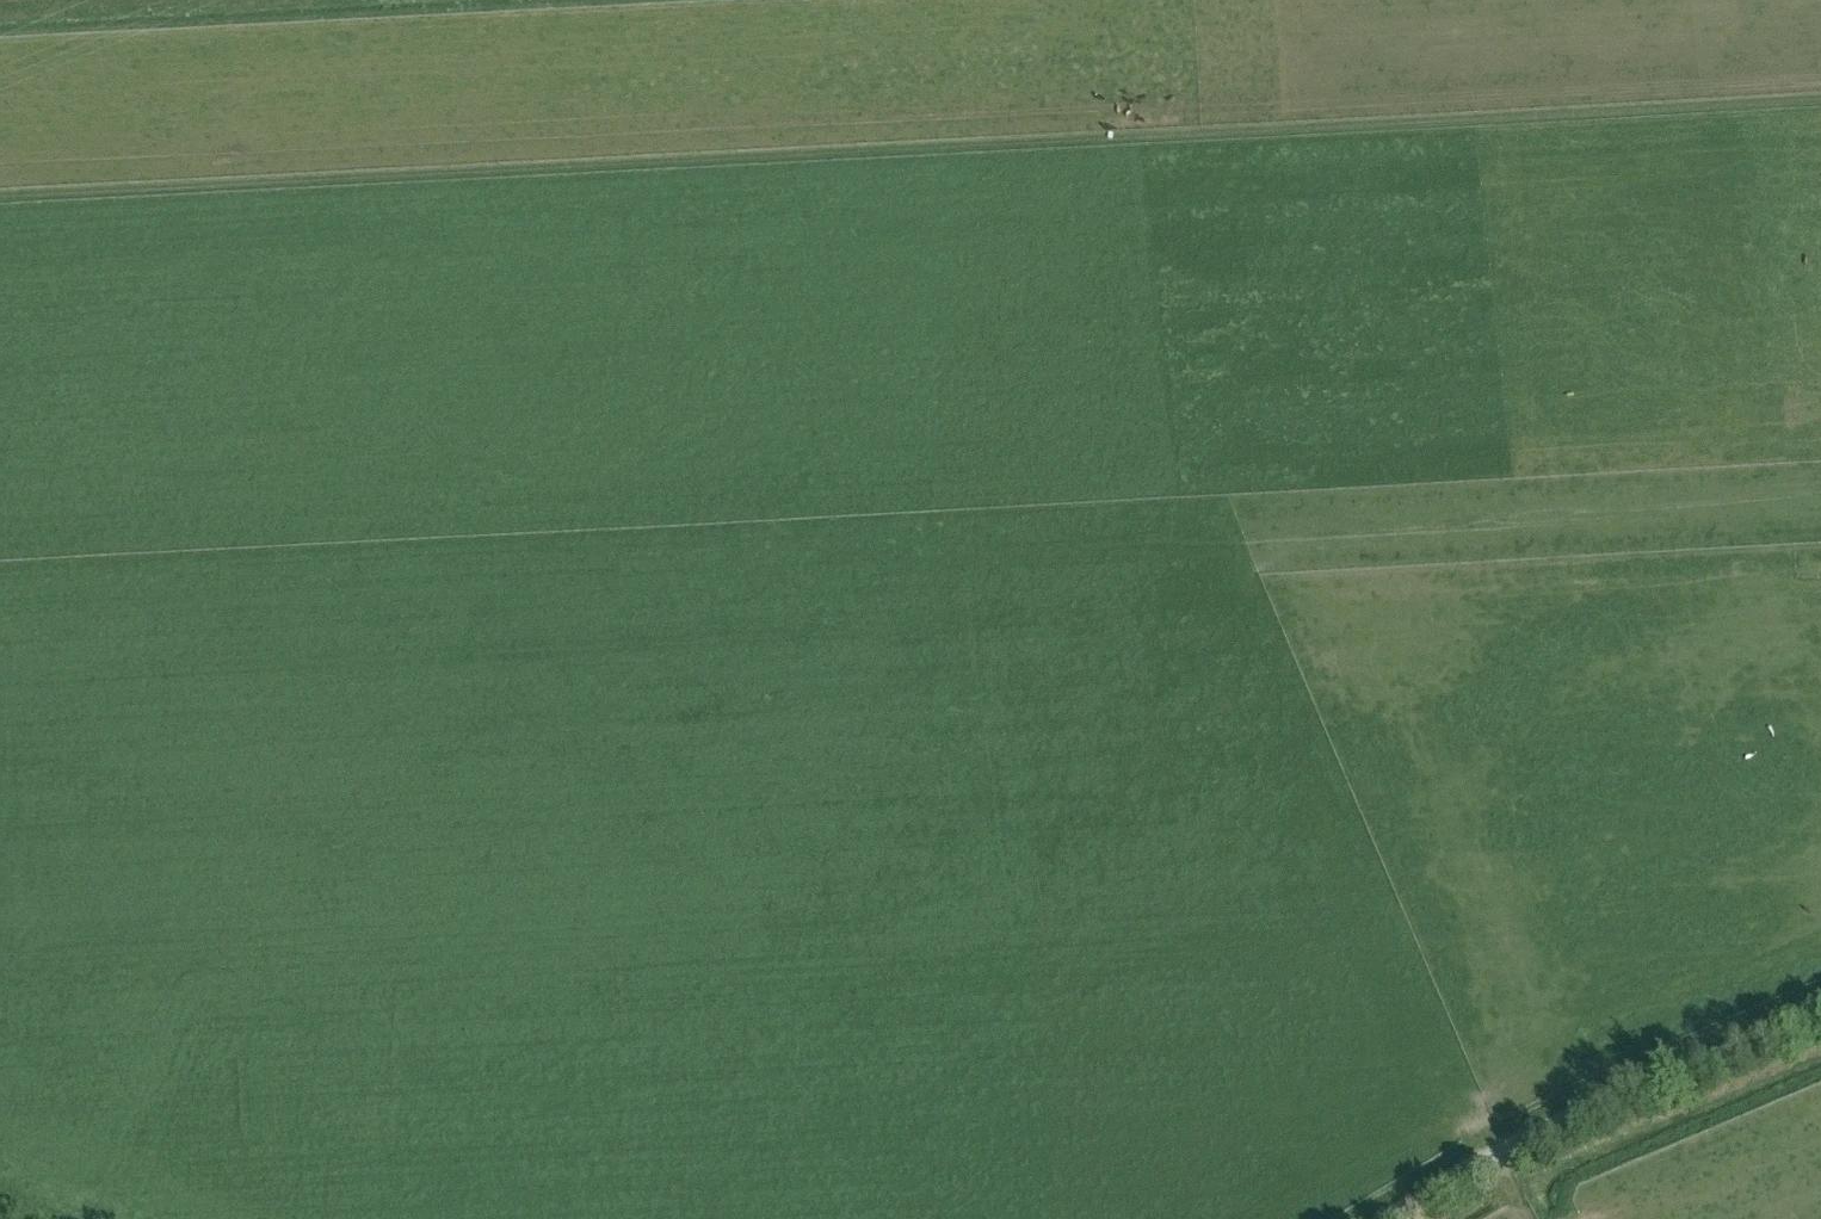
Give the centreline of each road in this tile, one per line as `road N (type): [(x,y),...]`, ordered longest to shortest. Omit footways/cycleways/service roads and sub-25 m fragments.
road 1 (residential): [(1820,1011),(1514,1142),(1380,1218)]

